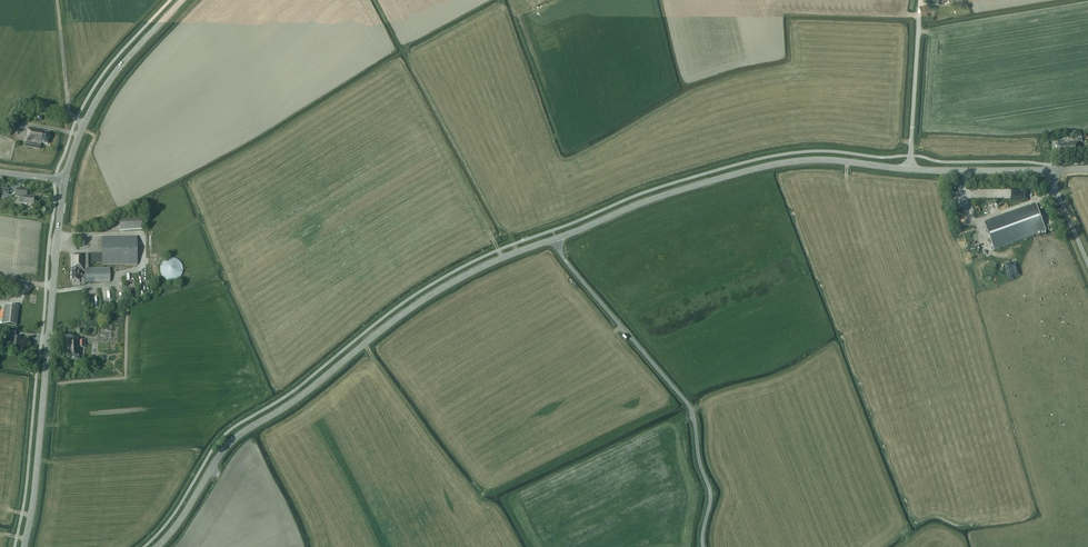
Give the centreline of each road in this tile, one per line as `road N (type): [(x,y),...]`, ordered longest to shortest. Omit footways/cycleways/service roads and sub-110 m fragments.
road 1 (secondary): [(158,546),(236,437),(433,294),(555,239)]
road 2 (tertiary): [(25,546),(65,180)]
road 3 (secondary): [(555,239),(774,166),(910,170)]
road 4 (unclassified): [(703,546),(710,493),(691,409),(563,260),(555,239)]
road 5 (tertiary): [(65,180),(106,85),(182,0)]
road 6 (unclassified): [(910,170),(920,0)]
road 7 (secondary): [(910,170),(1055,172)]
road 8 (track): [(84,126),(70,114),(57,0)]

